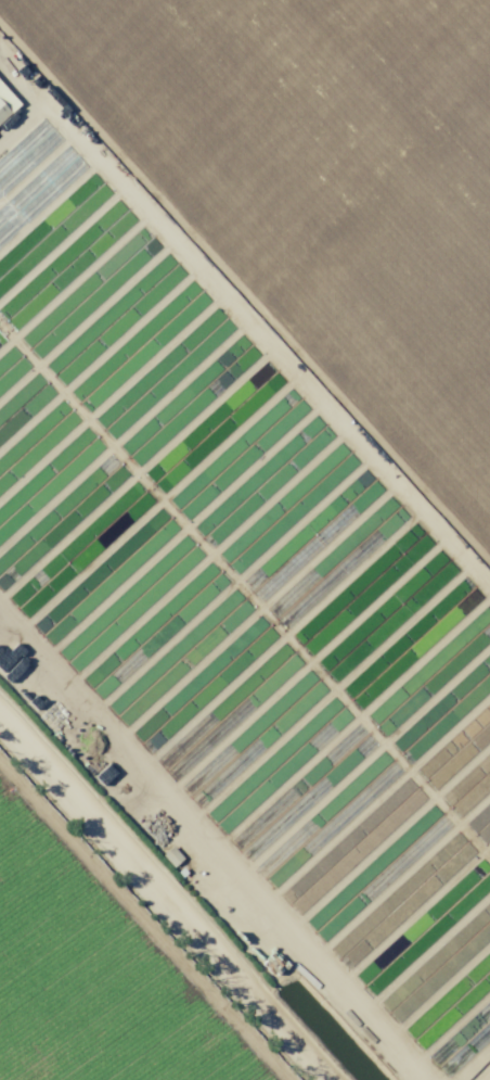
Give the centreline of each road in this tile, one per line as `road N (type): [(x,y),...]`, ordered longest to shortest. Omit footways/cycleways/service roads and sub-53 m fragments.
road 1 (track): [(300,1079),(199,983),(0,763)]
road 2 (track): [(489,125),(372,0)]

